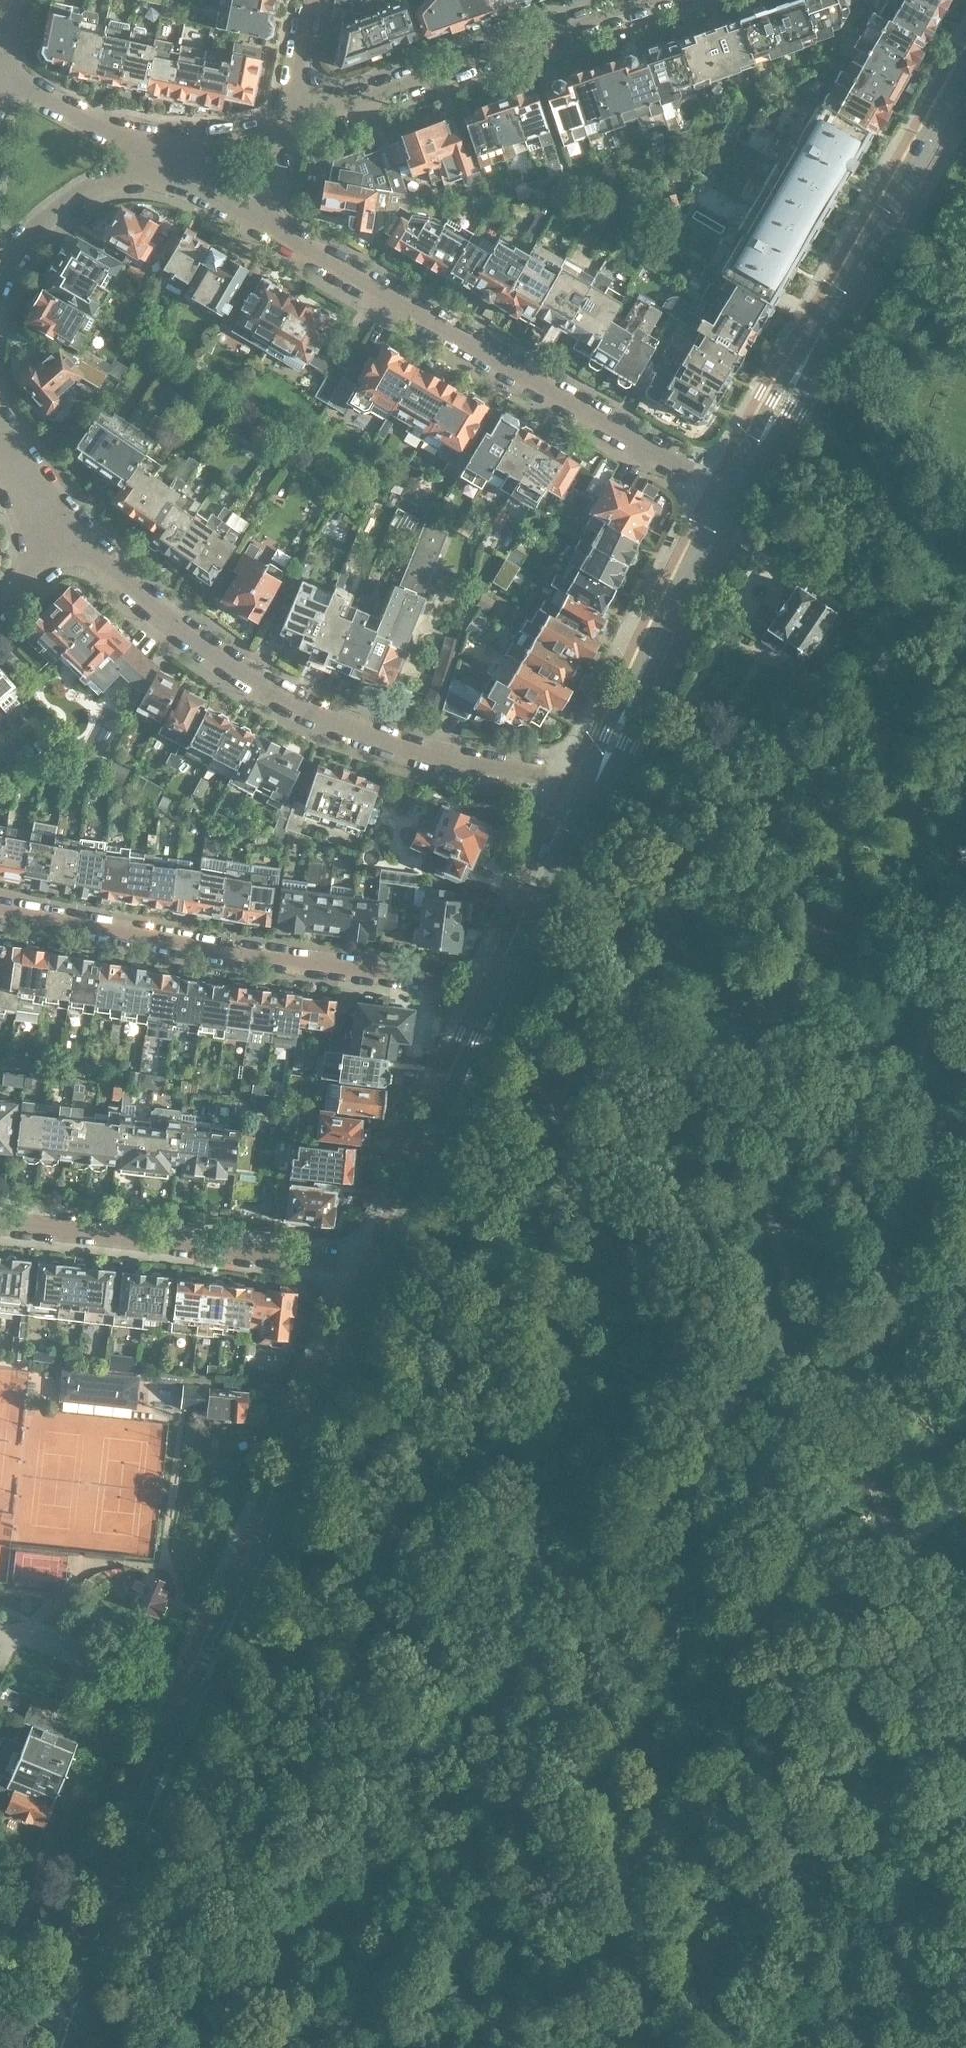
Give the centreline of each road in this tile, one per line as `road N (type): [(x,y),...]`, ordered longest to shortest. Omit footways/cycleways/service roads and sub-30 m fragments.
road 1 (residential): [(598,779),(452,754),(283,698),(166,619),(79,538)]
road 2 (residential): [(732,494),(280,229)]
road 3 (residential): [(504,986),(228,952),(0,910)]
road 4 (tertiary): [(732,494),(965,72)]
road 5 (tertiary): [(187,1715),(381,1280)]
road 6 (residential): [(381,1280),(324,1260),(0,1218)]
road 7 (residential): [(299,116),(653,0)]
road 8 (tertiary): [(57,2047),(187,1715)]
road 9 (tertiary): [(381,1280),(504,986)]
road 10 (tertiary): [(598,779),(732,494)]
road 11 (tertiary): [(504,986),(598,779)]
road 12 (residential): [(0,280),(37,224),(80,192),(157,156)]
road 13 (residential): [(187,1715),(88,1662),(25,1636),(0,1637)]
road 14 (residential): [(157,156),(9,75)]
road 15 (residential): [(299,116),(157,156)]
road 16 (residential): [(280,229),(157,156)]

